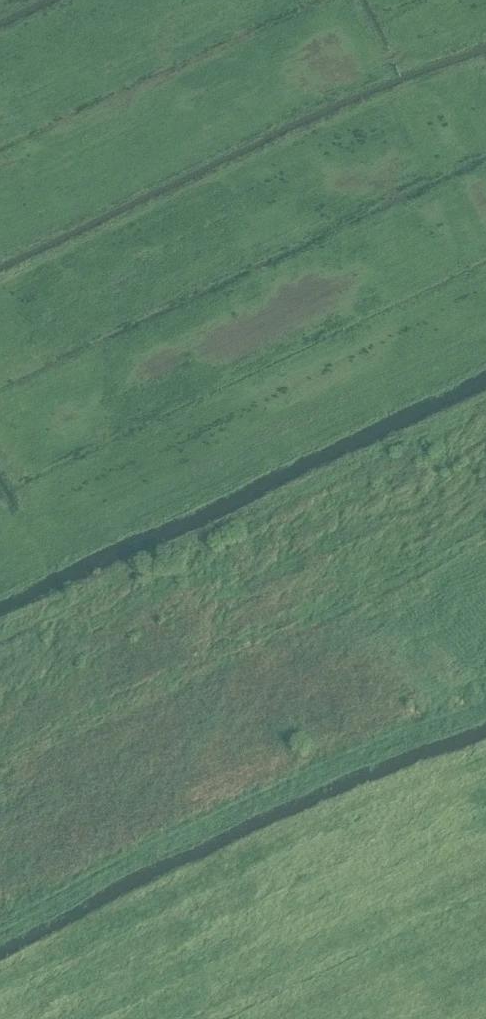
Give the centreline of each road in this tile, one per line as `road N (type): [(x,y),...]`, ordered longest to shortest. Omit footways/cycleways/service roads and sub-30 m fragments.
road 1 (track): [(0,922),(485,702)]

